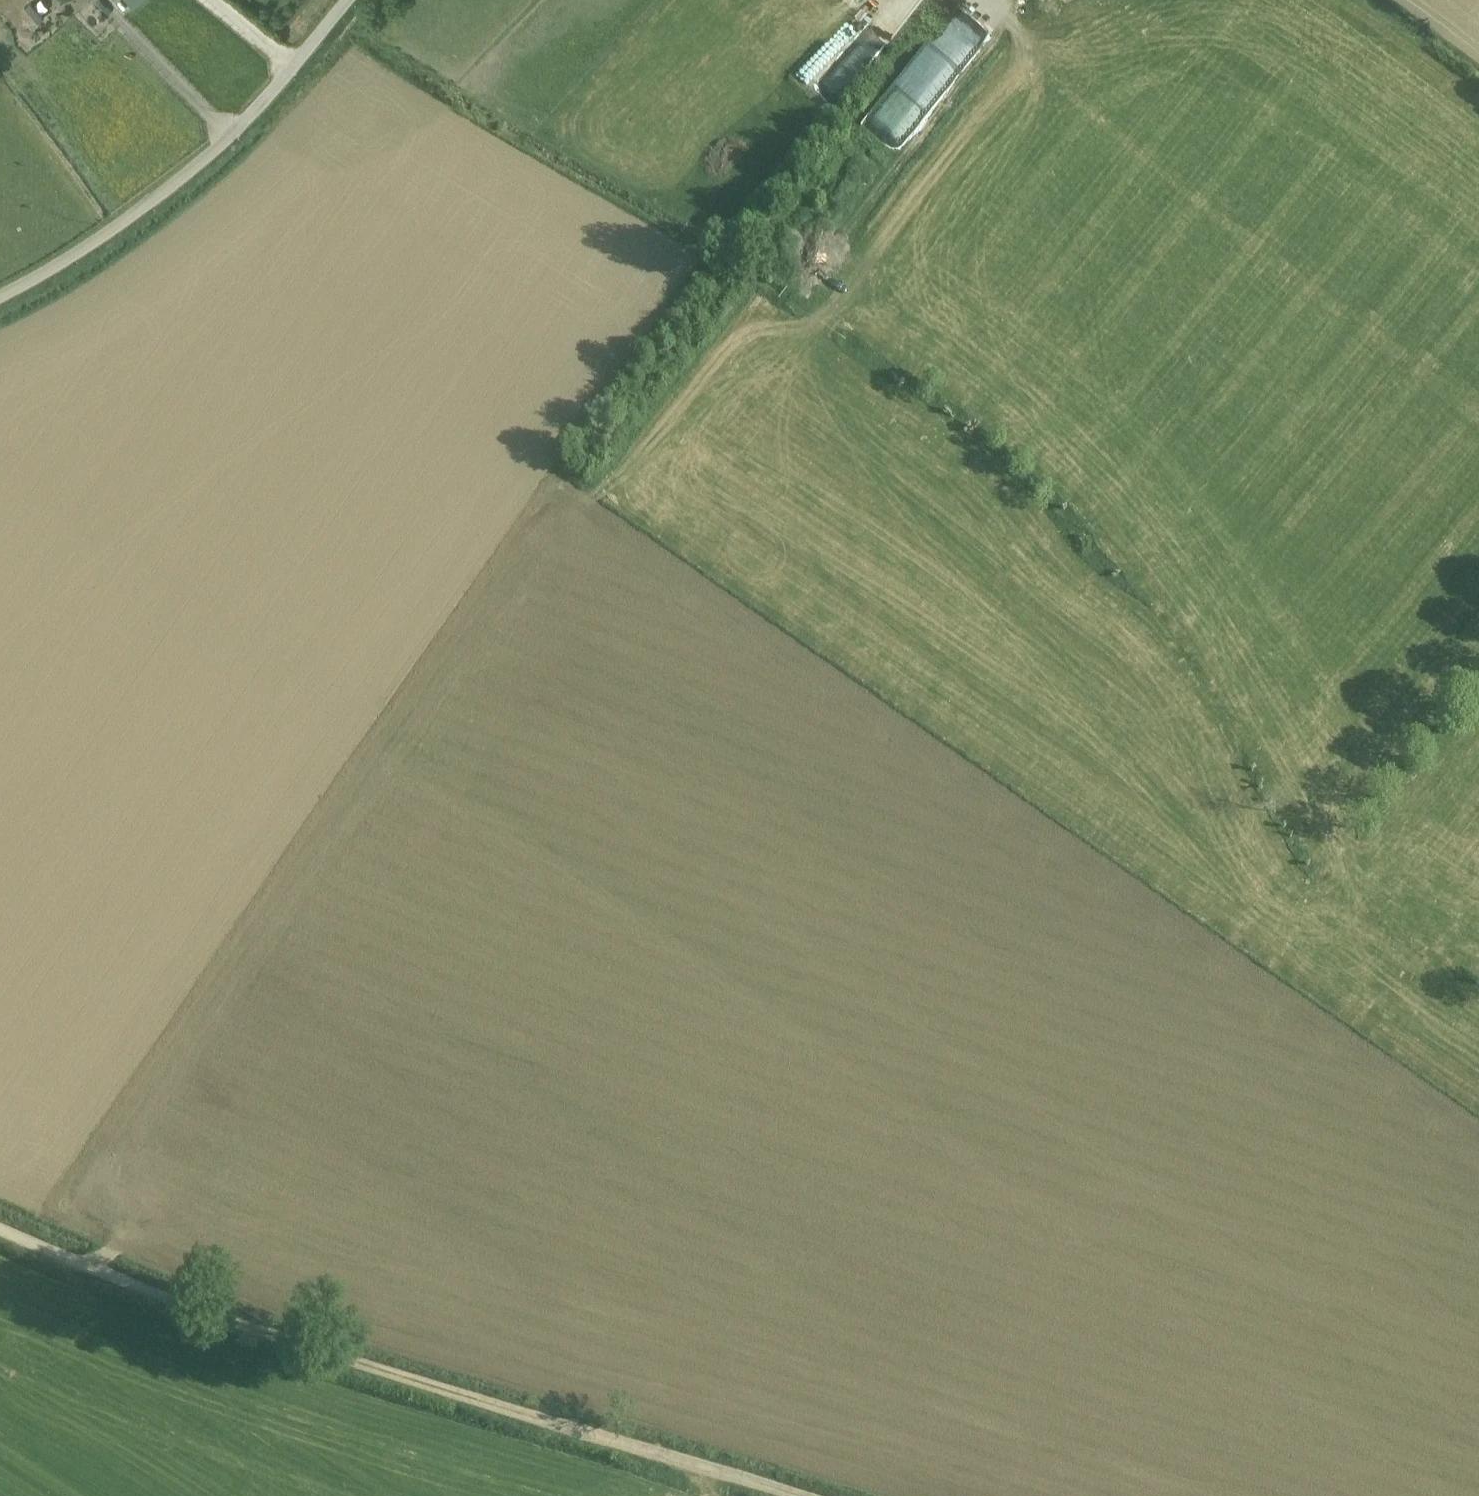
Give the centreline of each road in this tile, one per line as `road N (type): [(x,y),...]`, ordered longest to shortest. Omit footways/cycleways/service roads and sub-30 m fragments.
road 1 (unclassified): [(788,1495),(290,1343),(0,1227)]
road 2 (residential): [(0,294),(192,172),(350,0)]

